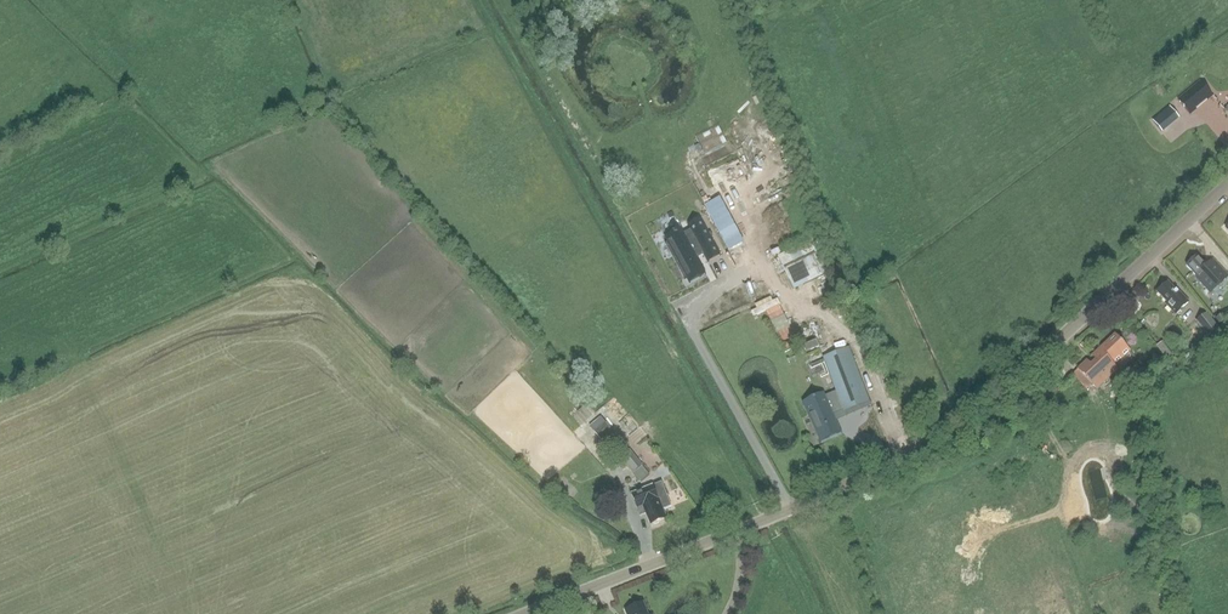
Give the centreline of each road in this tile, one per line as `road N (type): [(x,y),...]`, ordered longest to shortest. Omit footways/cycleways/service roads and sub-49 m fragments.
road 1 (tertiary): [(525,613),(899,457),(1058,340),(1227,185)]

